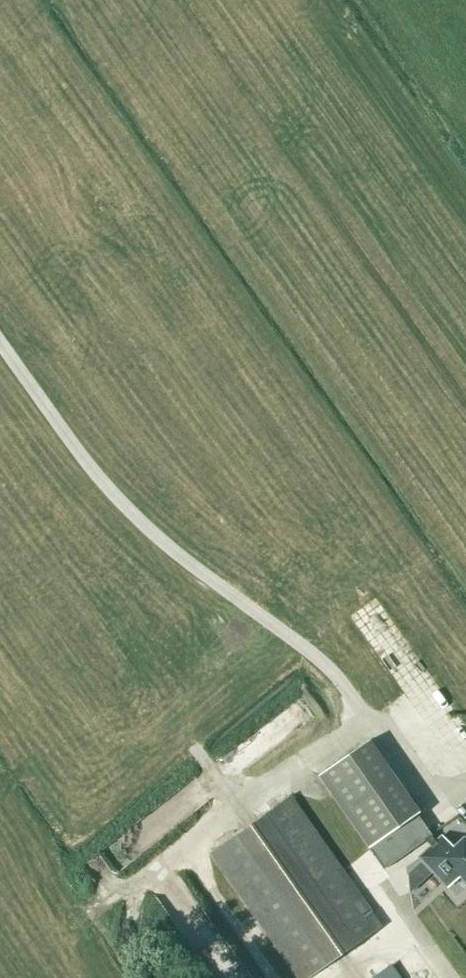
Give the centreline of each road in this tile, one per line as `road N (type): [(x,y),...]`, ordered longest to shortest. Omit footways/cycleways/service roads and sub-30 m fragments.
road 1 (track): [(141,977),(100,920),(118,889),(363,716),(382,718),(434,785),(465,786)]
road 2 (track): [(0,326),(126,500),(173,550),(284,631),(363,716)]
road 3 (track): [(465,199),(325,0)]

